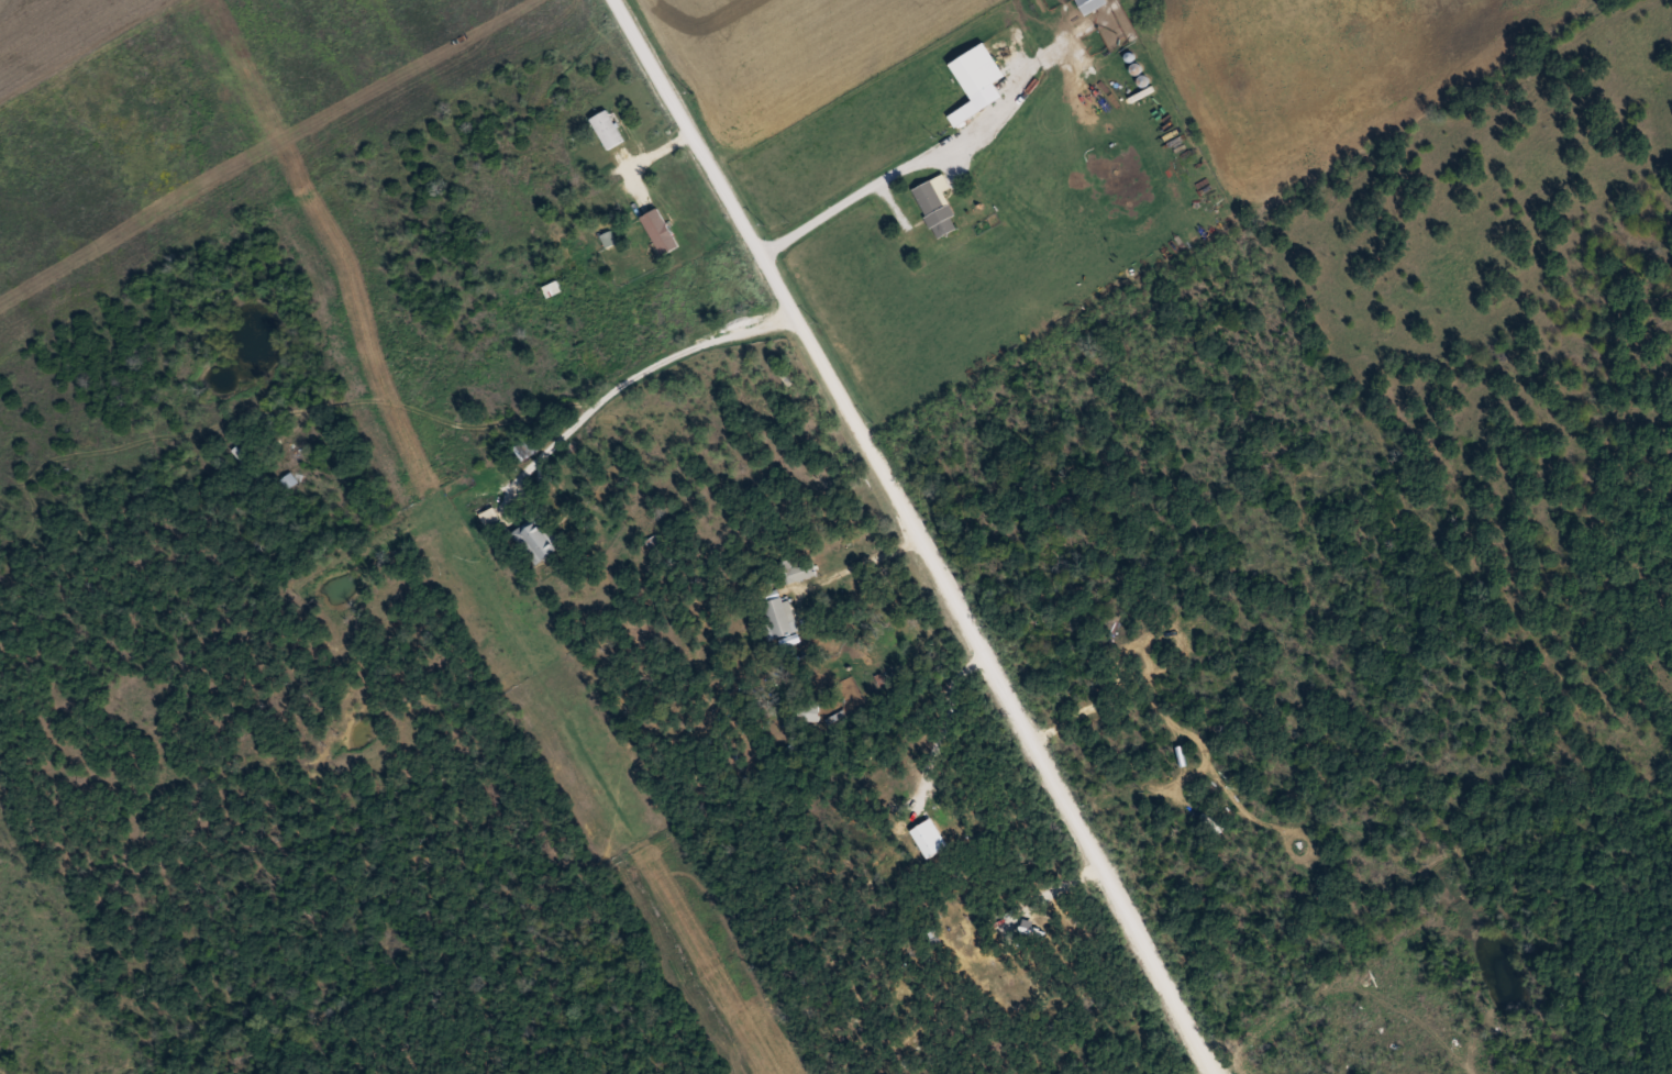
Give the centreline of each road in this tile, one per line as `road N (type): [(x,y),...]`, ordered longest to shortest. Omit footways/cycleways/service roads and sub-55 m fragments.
road 1 (residential): [(1221,1073),(622,0)]
road 2 (residential): [(737,201),(0,598)]

